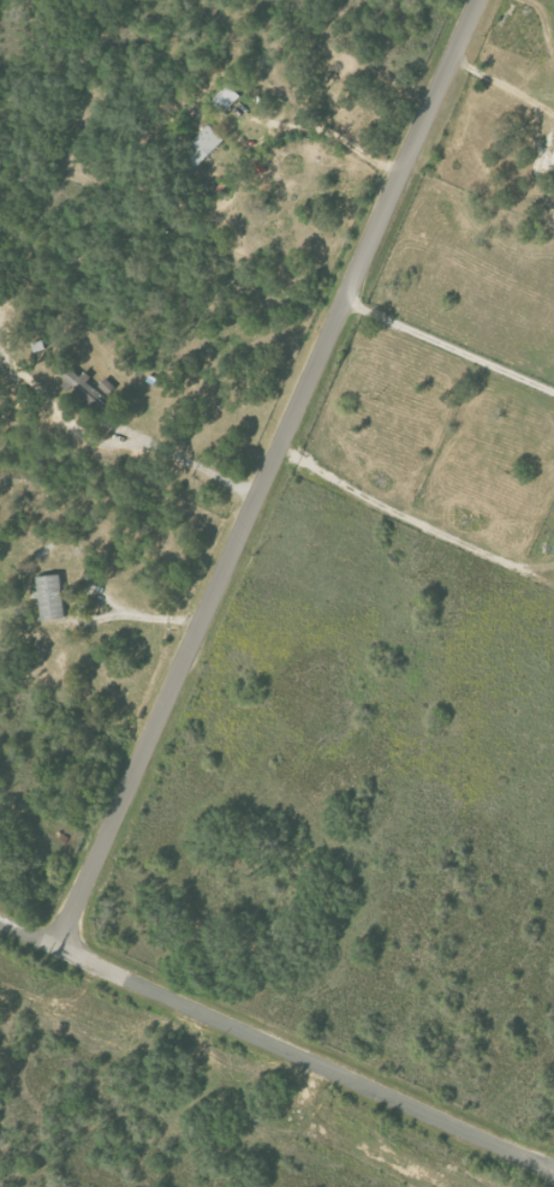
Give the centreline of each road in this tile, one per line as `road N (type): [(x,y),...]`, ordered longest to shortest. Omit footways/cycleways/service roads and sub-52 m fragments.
road 1 (residential): [(59,948),(480,0)]
road 2 (residential): [(553,1172),(0,922)]

